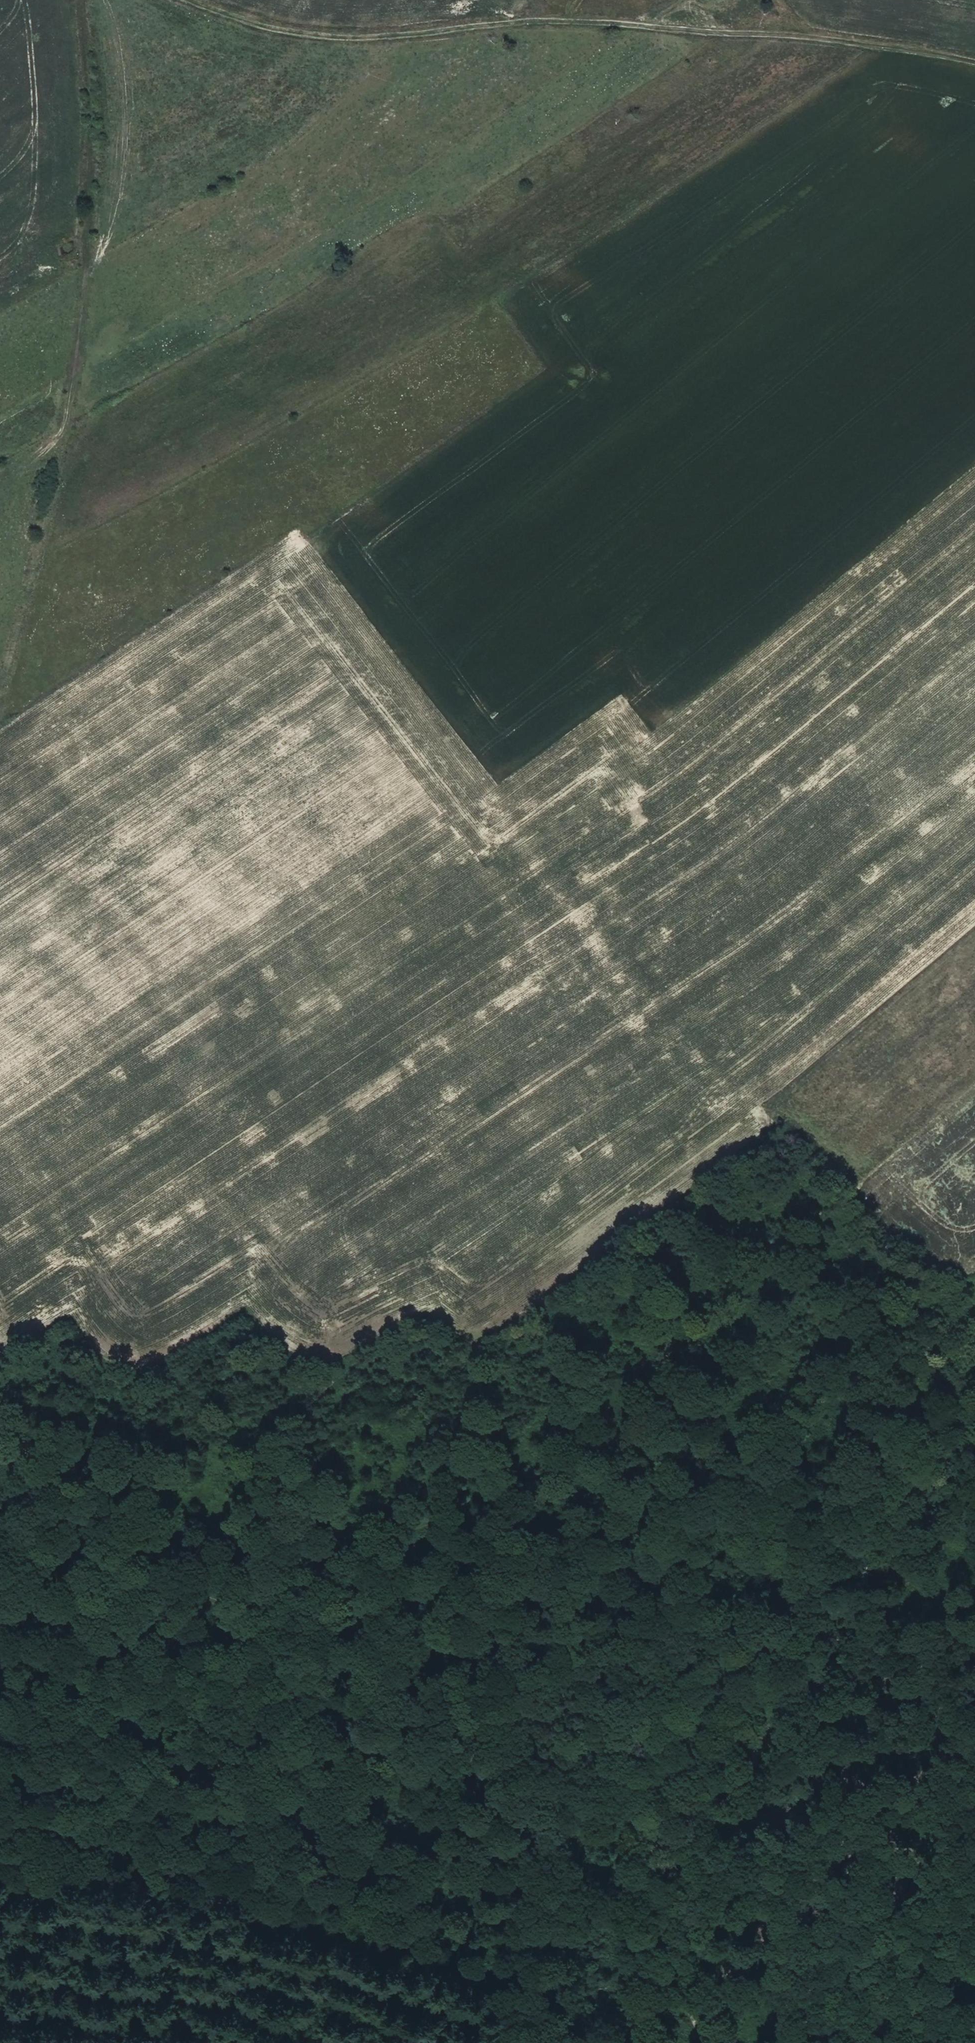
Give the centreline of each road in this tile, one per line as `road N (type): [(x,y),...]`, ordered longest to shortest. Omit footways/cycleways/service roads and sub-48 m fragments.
road 1 (track): [(974,68),(876,47),(643,21),(448,22),(307,37),(200,0)]
road 2 (track): [(709,2042),(669,1859),(877,1506),(936,1384)]

